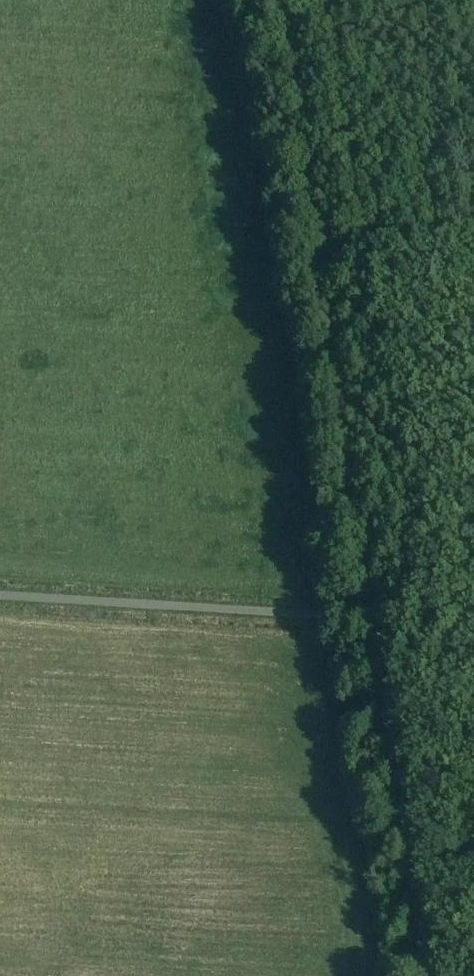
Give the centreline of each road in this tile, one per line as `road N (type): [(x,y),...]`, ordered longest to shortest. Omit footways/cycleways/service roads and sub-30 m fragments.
road 1 (track): [(329,261),(383,618)]
road 2 (track): [(383,618),(436,975)]
road 3 (track): [(329,261),(290,0)]
road 4 (track): [(473,245),(367,251),(329,261)]

